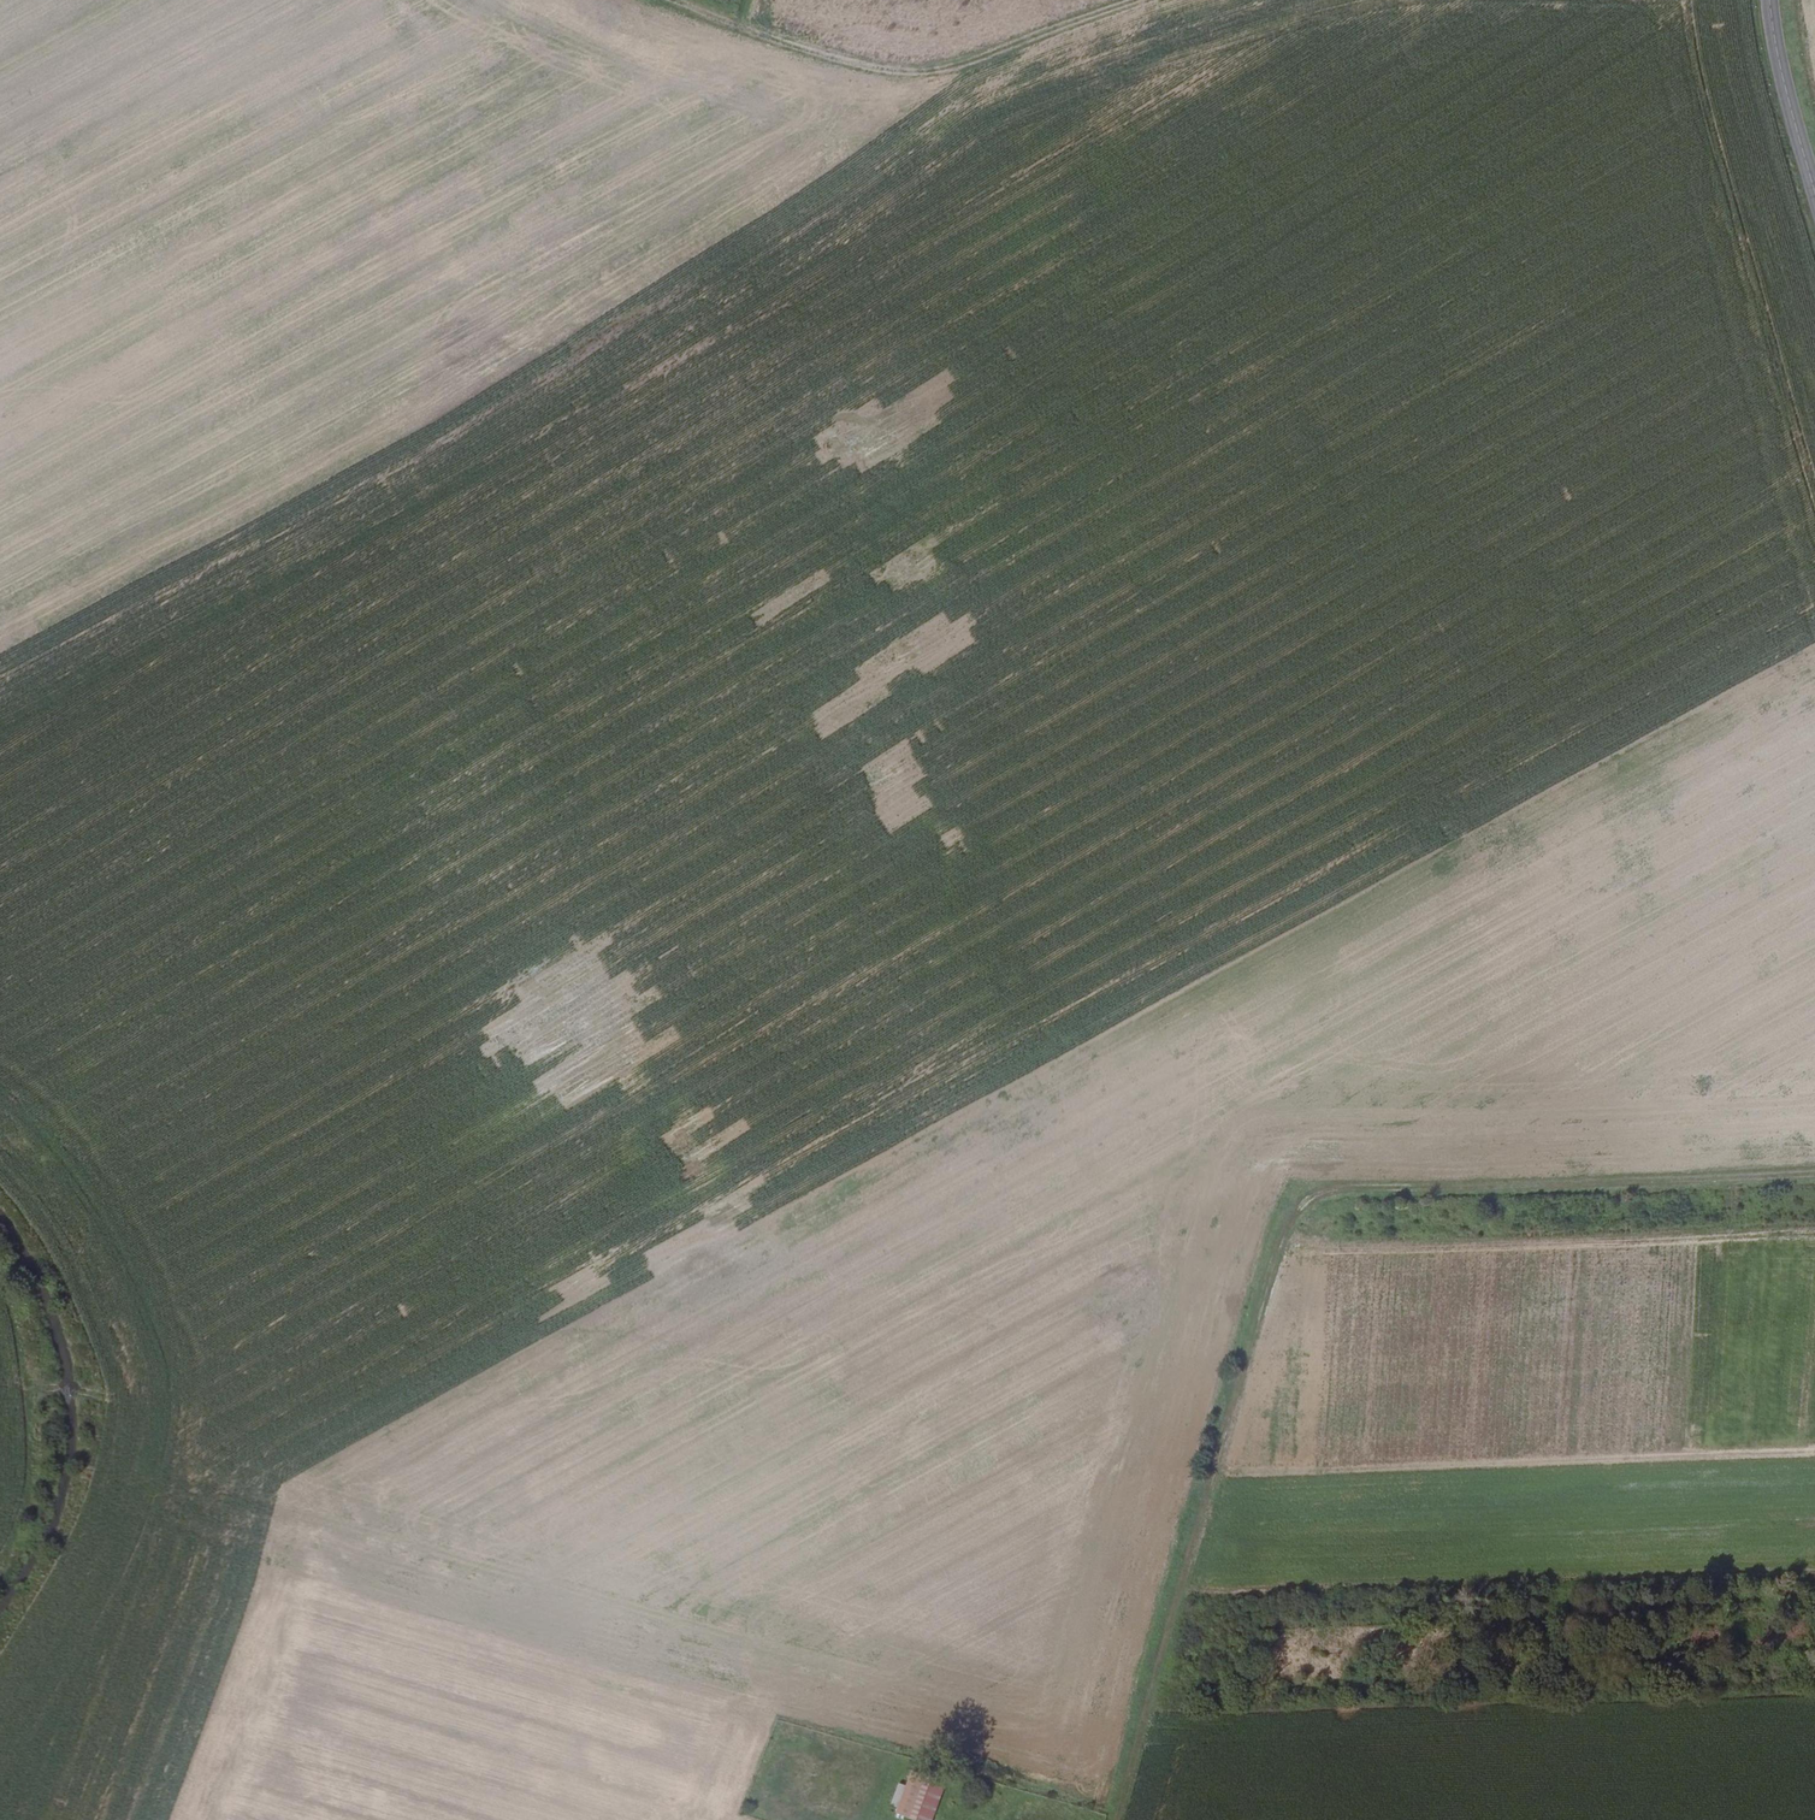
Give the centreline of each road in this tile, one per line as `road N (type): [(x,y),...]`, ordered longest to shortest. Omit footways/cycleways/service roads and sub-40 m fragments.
road 1 (track): [(1112,1819),(1266,1273),(1296,1214),(1331,1187),(1814,1170)]
road 2 (track): [(670,0),(839,60),(914,72),(972,60),(1138,0)]
road 3 (tertiary): [(1768,0),(1814,199)]

